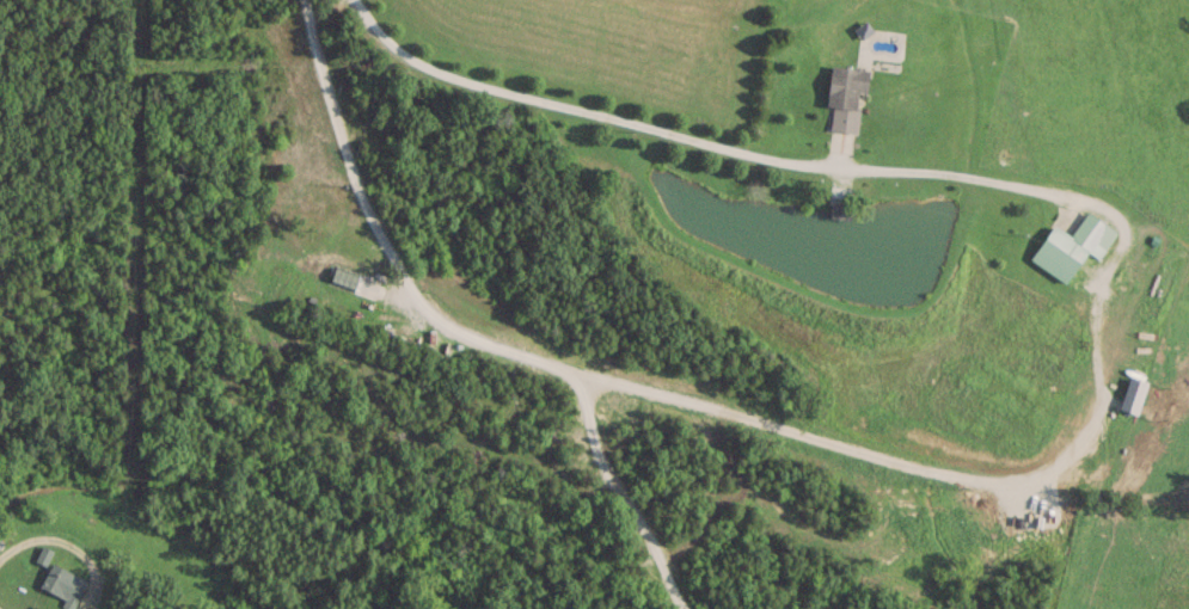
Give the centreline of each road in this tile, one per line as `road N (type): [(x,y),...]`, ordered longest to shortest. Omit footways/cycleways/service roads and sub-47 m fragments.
road 1 (residential): [(354,0),(376,35),(403,55),(502,96),(767,162),(962,180),(1105,211),(1121,223),(1126,241),(1098,300),(1101,416),(1062,466),(1031,482),(955,482),(639,392),(593,383),(576,390)]
road 2 (residential): [(685,608),(662,556),(601,465),(576,390),(552,361),(470,338),(416,296),(375,235),(332,121),(304,0)]

